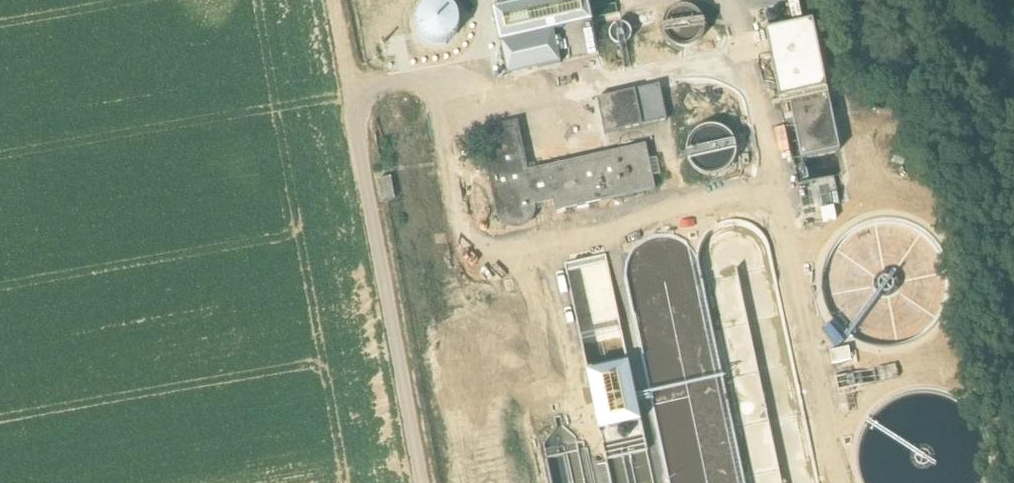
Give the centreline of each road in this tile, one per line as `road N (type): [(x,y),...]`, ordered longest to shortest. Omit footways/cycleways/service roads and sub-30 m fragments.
road 1 (track): [(329,0),(427,482)]

